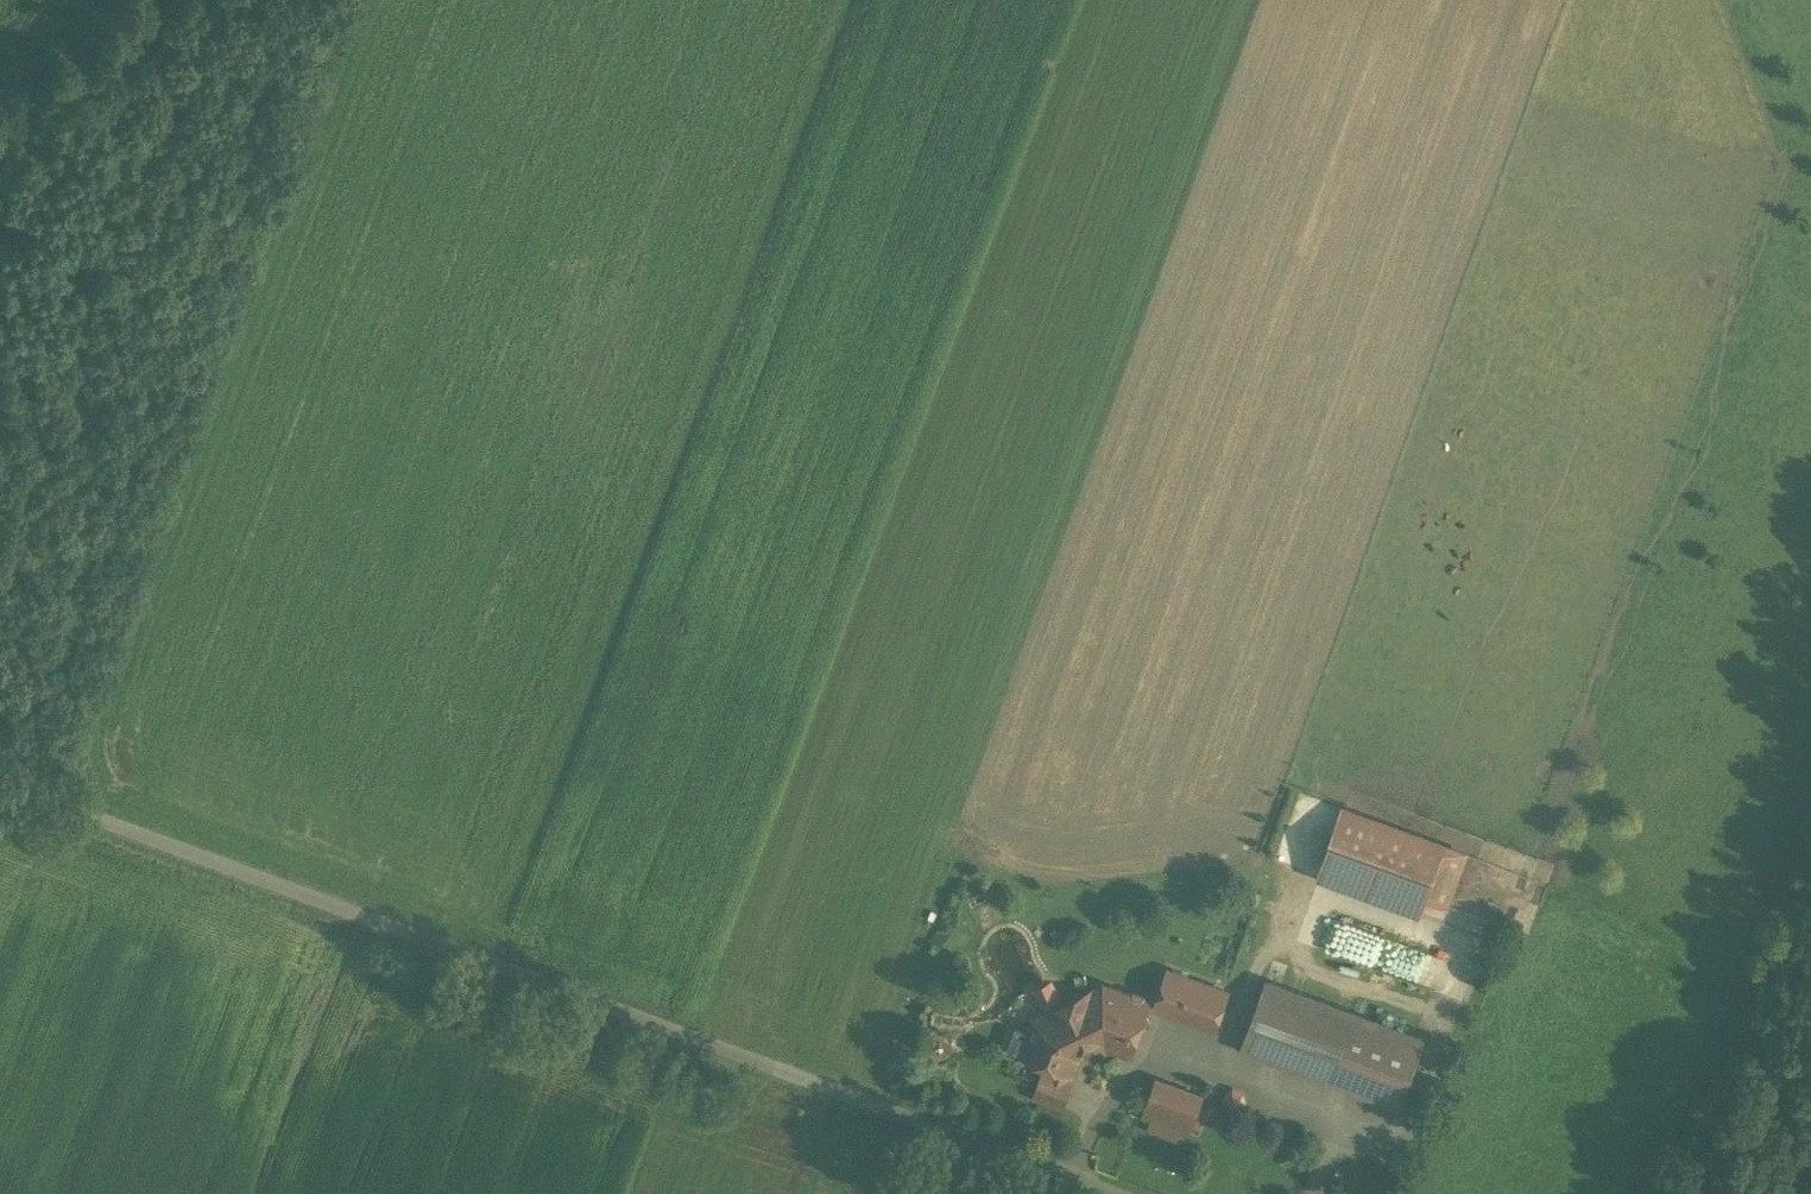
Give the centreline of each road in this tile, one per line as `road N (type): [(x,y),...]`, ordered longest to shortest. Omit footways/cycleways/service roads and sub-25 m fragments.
road 1 (unclassified): [(1122,1193),(0,784)]

